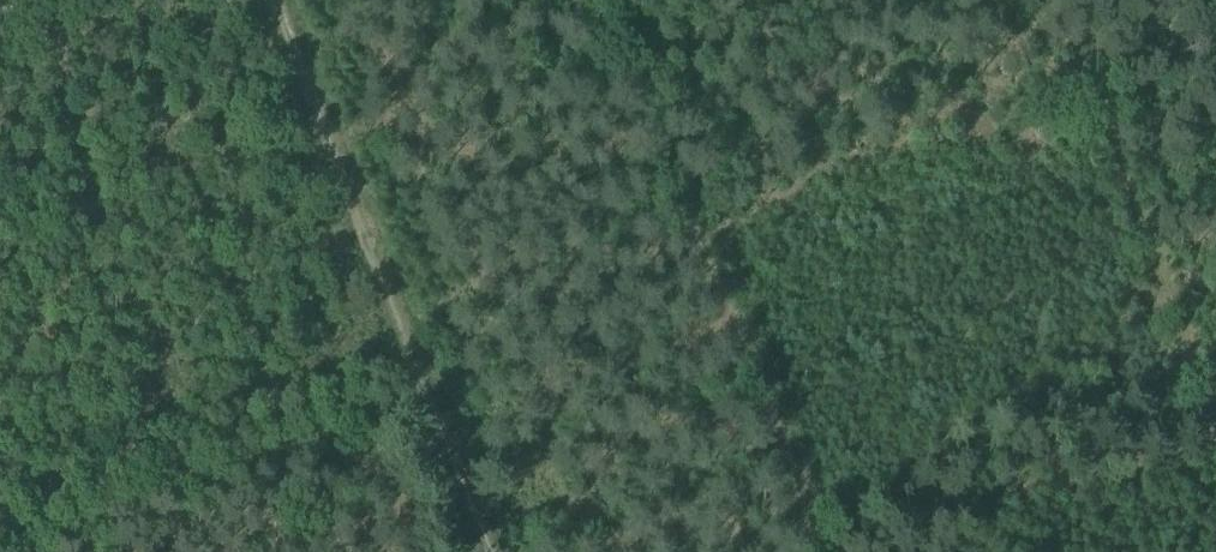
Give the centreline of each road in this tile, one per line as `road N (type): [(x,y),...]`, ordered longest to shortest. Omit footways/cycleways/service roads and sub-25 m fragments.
road 1 (track): [(426,396),(716,287),(600,0)]
road 2 (track): [(487,551),(269,0)]
road 3 (track): [(716,287),(815,533)]

